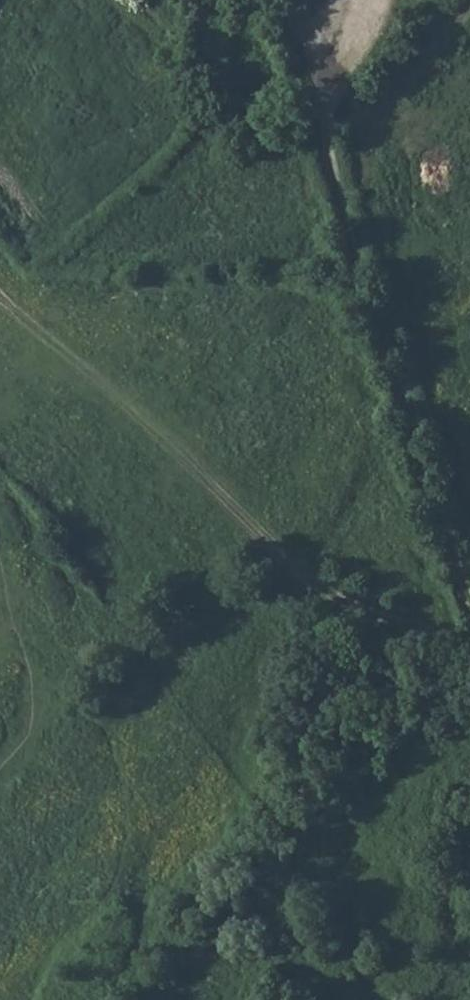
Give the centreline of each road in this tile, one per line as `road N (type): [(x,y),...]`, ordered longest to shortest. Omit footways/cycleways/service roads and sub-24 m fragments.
road 1 (track): [(343,0),(321,107),(350,239),(469,614)]
road 2 (track): [(0,293),(64,344),(329,602),(469,642)]

